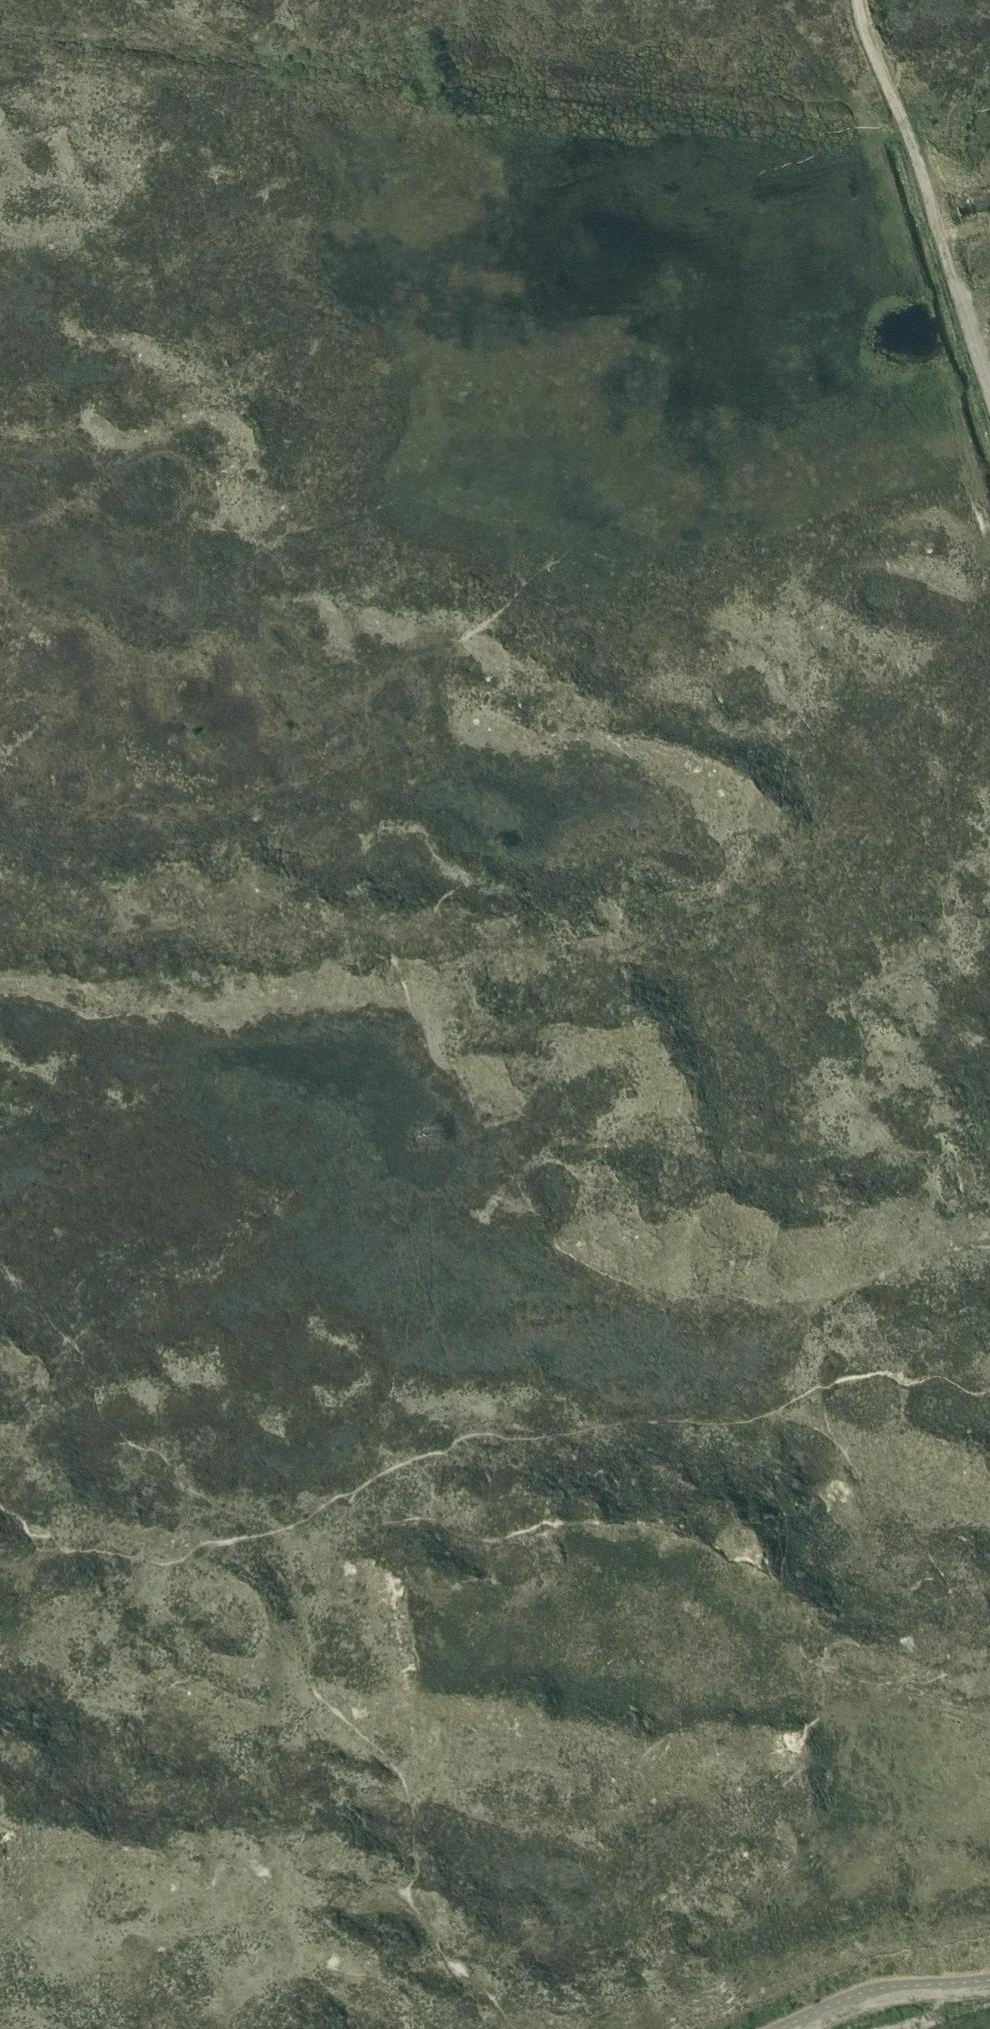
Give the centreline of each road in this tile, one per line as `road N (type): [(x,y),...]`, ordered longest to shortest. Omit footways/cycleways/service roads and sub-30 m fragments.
road 1 (track): [(868,0),(908,124),(929,228),(989,412)]
road 2 (track): [(811,2028),(896,1999),(989,1989)]

